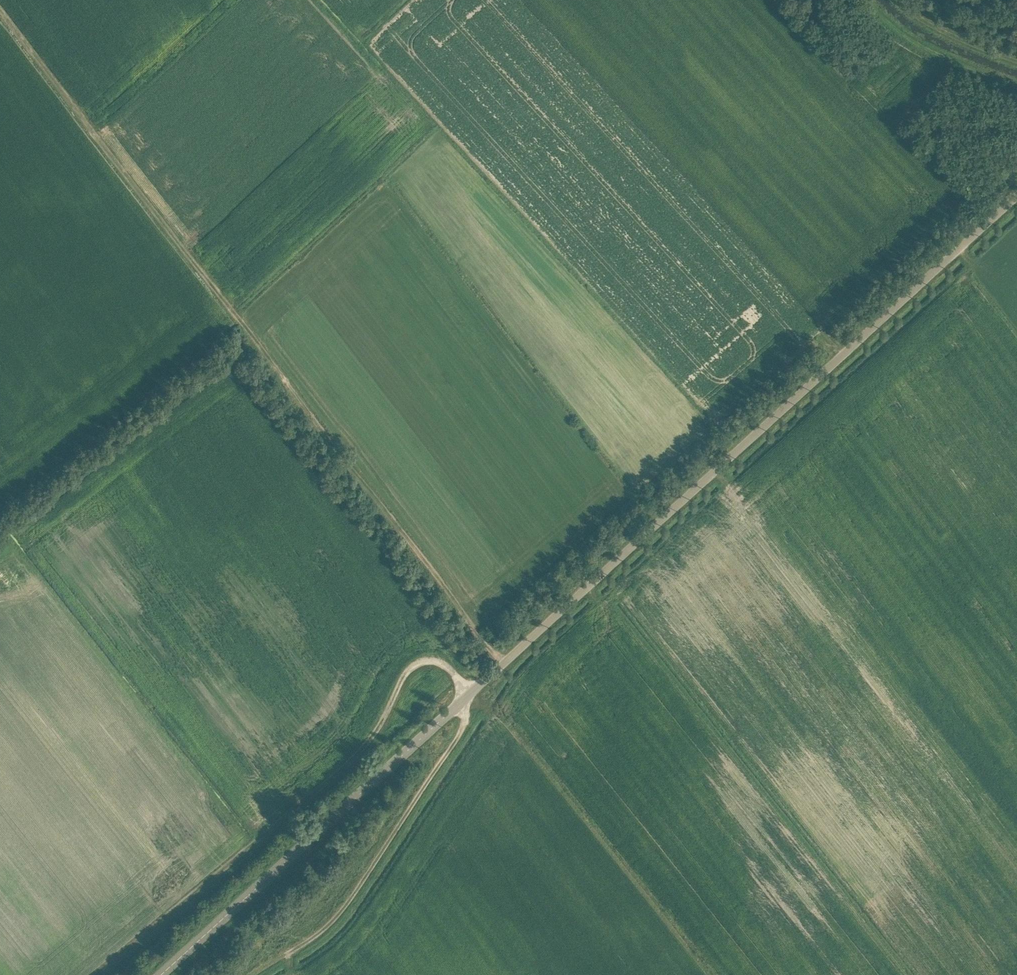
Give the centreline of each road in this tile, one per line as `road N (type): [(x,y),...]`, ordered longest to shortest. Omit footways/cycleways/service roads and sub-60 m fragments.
road 1 (unclassified): [(158,974),(1016,194)]
road 2 (track): [(507,662),(0,3)]
road 3 (track): [(286,955),(336,917),(433,778),(468,717),(462,704)]

